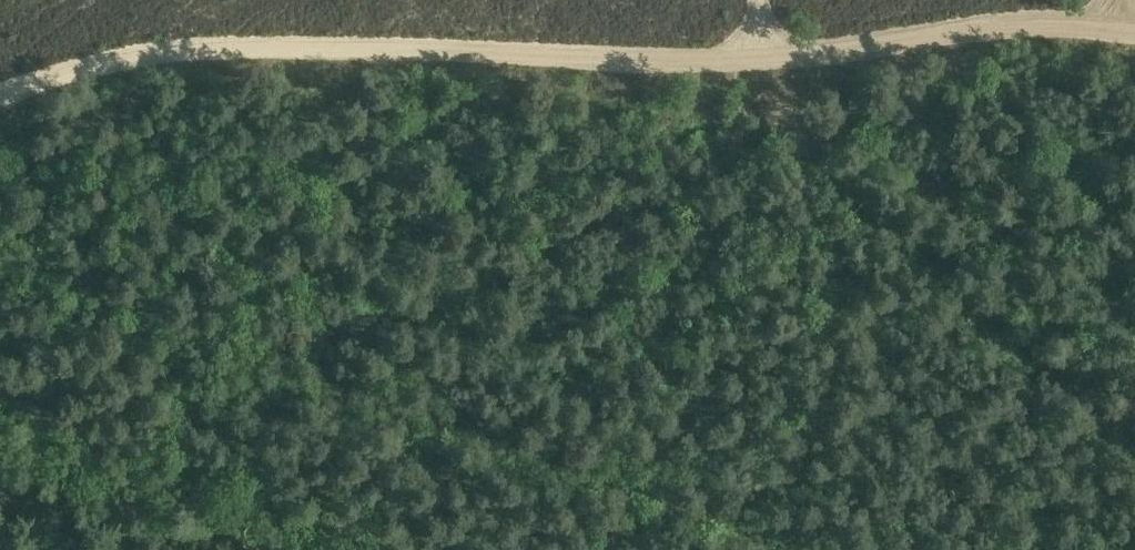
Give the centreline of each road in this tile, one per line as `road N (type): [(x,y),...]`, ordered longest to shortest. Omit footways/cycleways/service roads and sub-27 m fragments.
road 1 (track): [(753,0),(758,56),(416,46),(216,49),(116,58),(0,94)]
road 2 (track): [(0,394),(404,549)]
road 3 (track): [(1134,28),(991,20),(758,56)]

